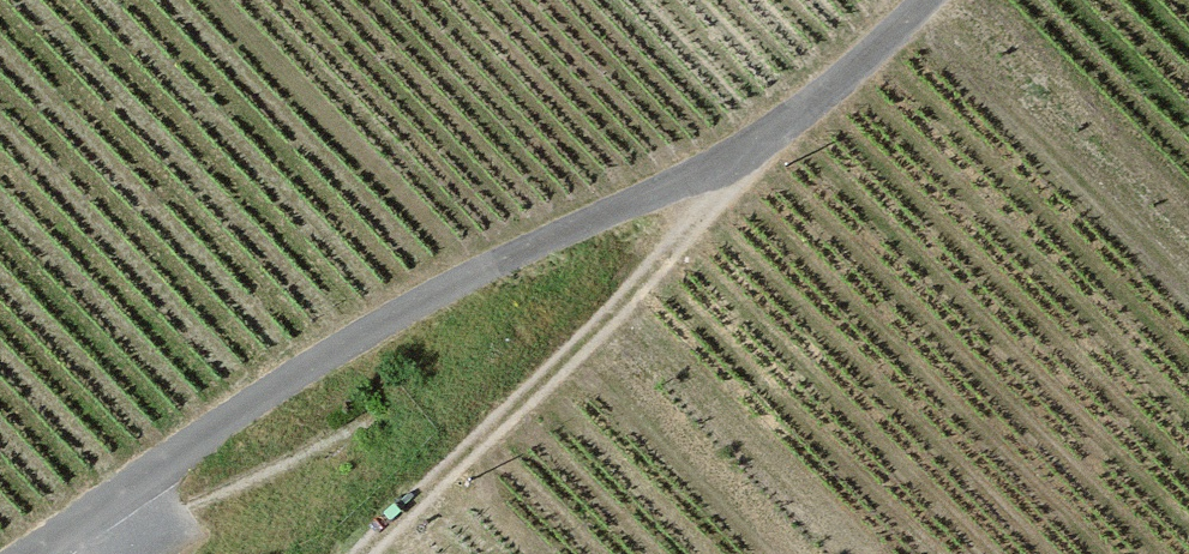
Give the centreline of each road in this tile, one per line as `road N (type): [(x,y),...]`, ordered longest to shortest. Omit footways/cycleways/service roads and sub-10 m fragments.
road 1 (track): [(30,553),(336,350),(494,265),(730,167),(932,0)]
road 2 (track): [(363,553),(705,216),(730,167)]

